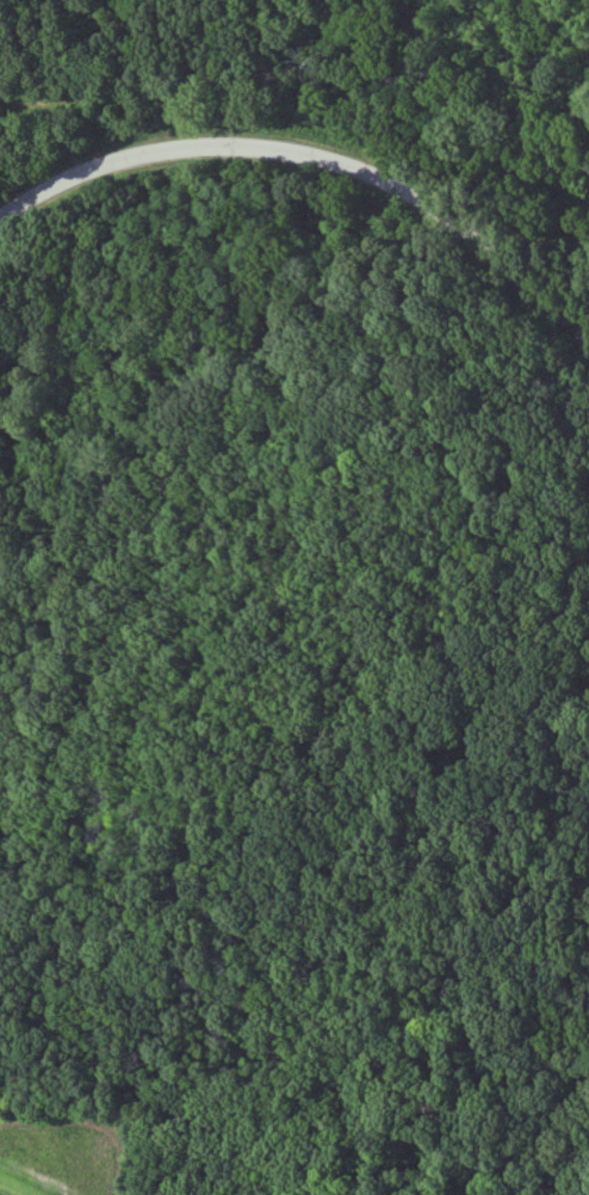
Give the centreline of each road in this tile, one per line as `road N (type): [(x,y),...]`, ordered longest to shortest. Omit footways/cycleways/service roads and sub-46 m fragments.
road 1 (residential): [(588,347),(418,198),(323,160),(253,149),(163,154),(62,185),(0,224)]

